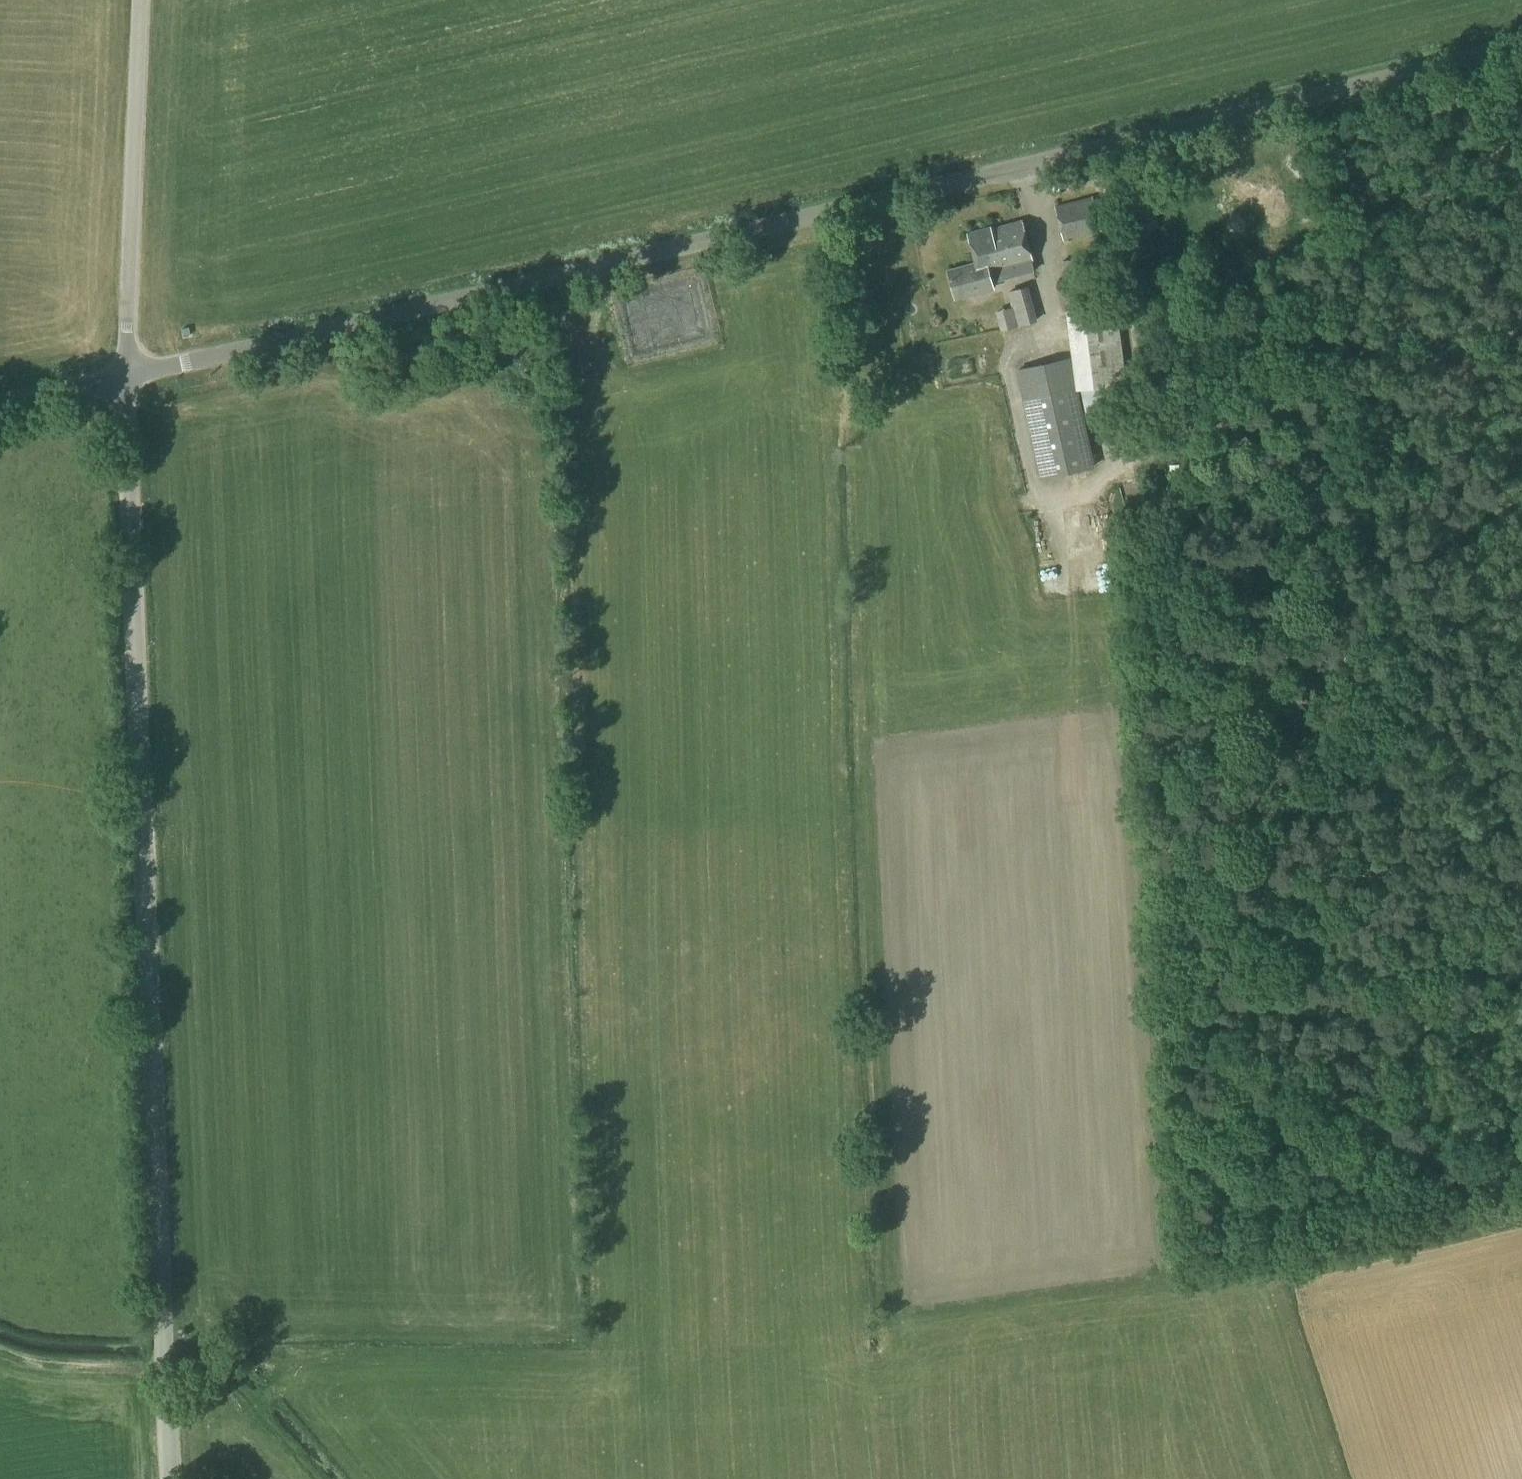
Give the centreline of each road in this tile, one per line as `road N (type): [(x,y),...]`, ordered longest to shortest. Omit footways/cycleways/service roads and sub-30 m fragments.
road 1 (unclassified): [(125,376),(1521,55)]
road 2 (unclassified): [(171,1478),(125,376)]
road 3 (unclassified): [(125,376),(141,0)]
road 4 (unclassified): [(0,408),(125,376)]

